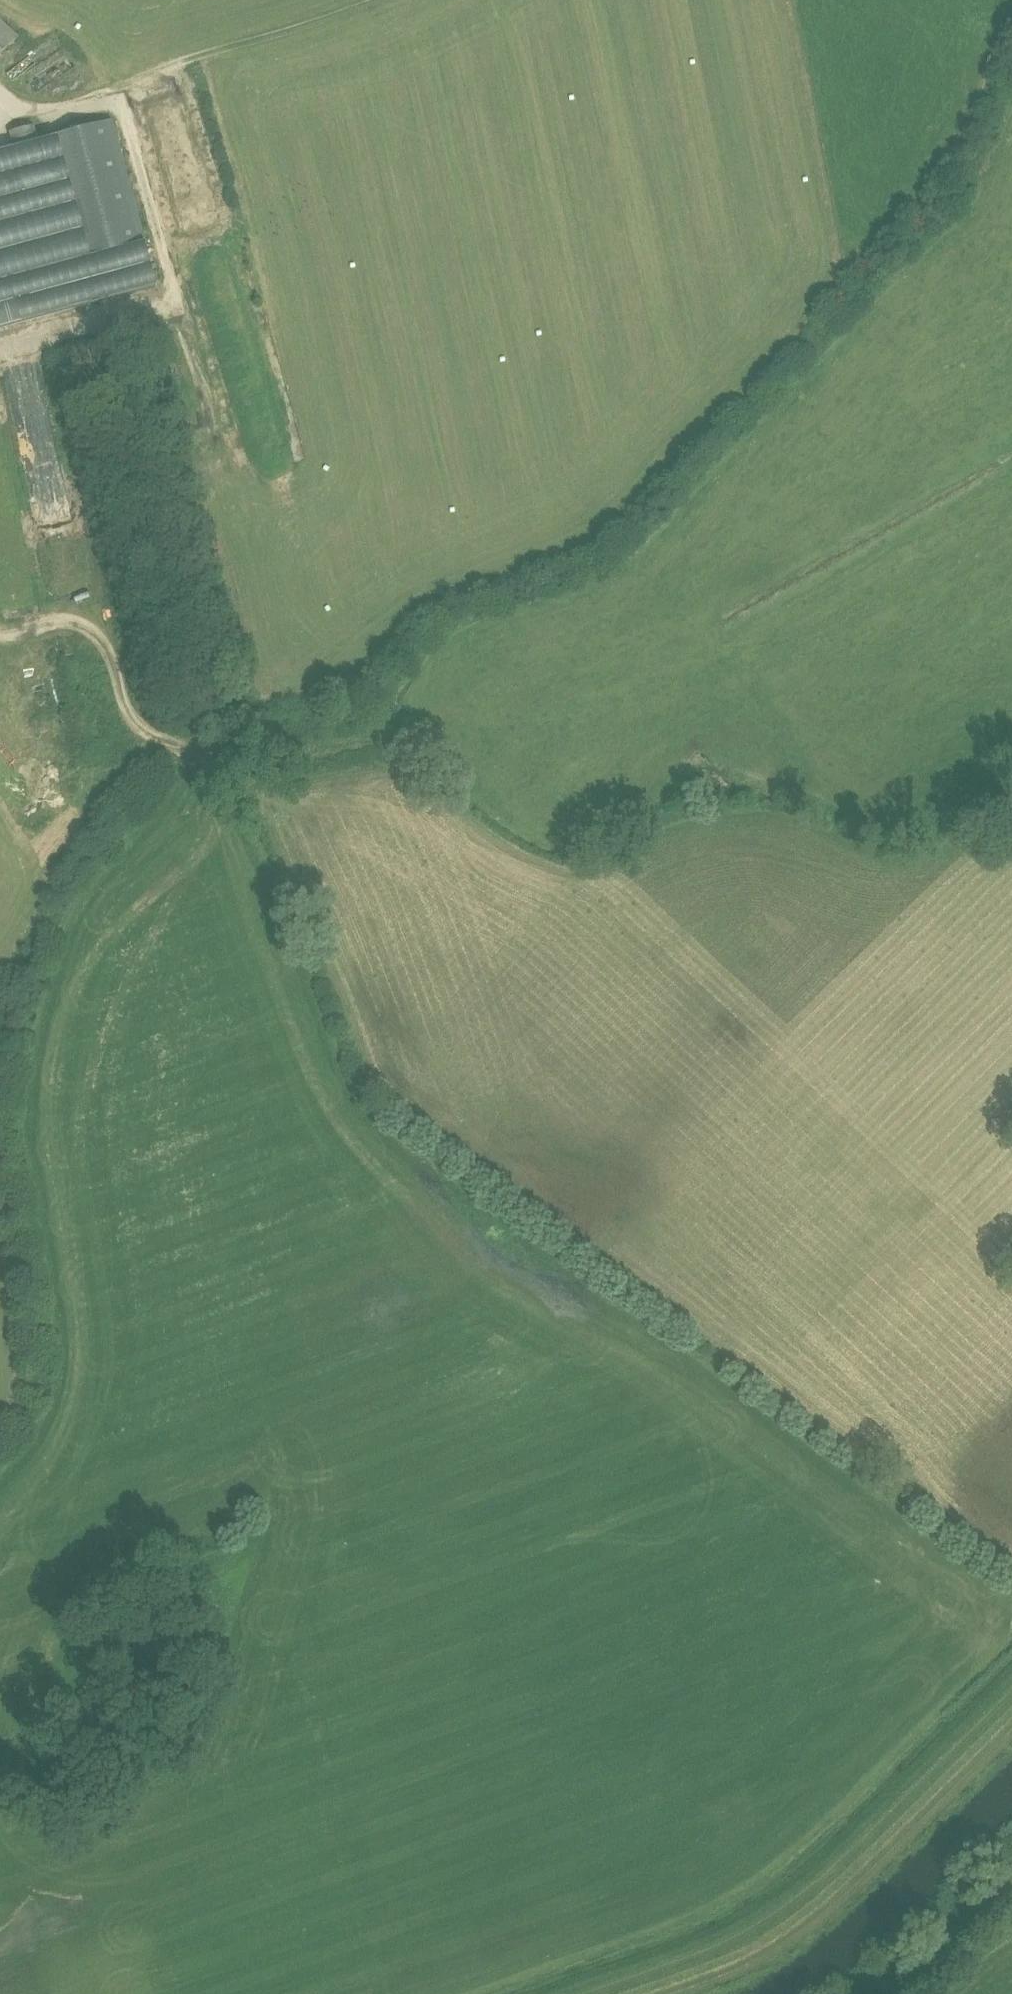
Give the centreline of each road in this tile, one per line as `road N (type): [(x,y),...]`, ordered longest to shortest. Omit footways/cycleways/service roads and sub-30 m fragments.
road 1 (track): [(0,130),(373,0)]

